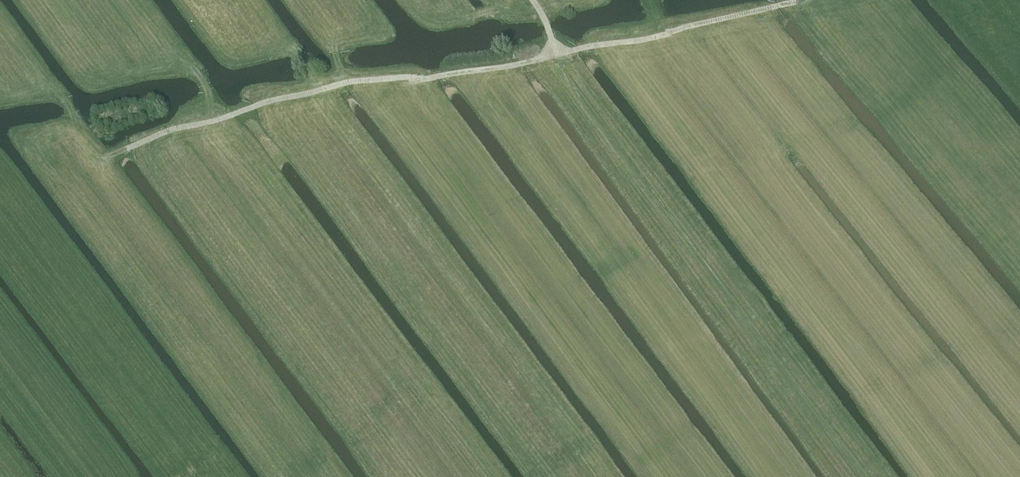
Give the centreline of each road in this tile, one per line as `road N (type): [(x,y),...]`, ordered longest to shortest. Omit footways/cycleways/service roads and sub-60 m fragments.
road 1 (track): [(110,156),(173,128),(347,81),(421,79),(529,61),(793,3)]
road 2 (track): [(542,15),(567,77),(863,476)]
road 3 (track): [(223,118),(223,140),(283,193),(497,476)]

